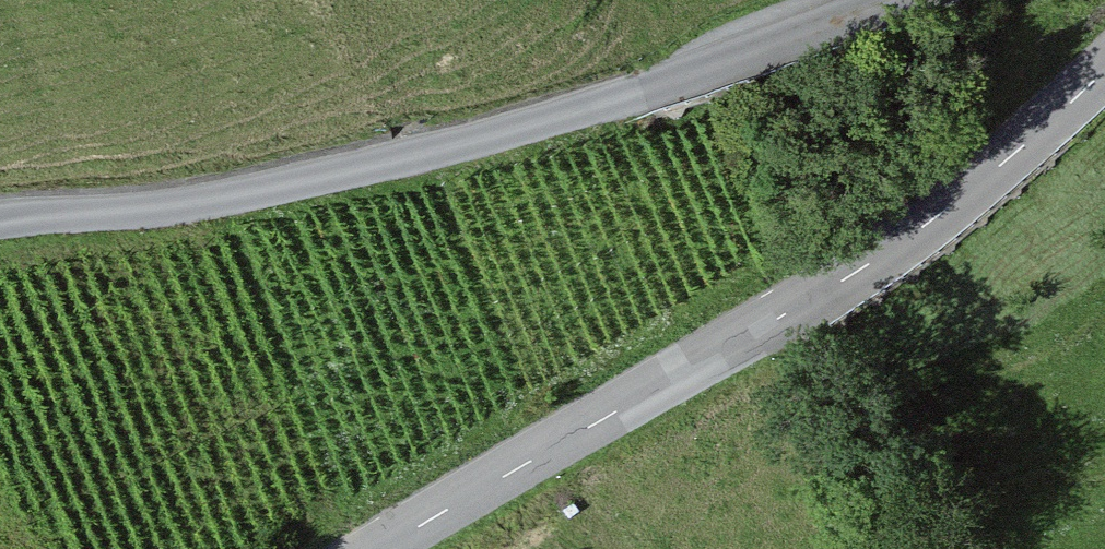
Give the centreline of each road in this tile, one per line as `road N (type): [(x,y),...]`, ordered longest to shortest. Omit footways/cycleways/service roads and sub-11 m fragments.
road 1 (unclassified): [(899,0),(575,112),(265,199),(0,222)]
road 2 (tertiary): [(394,548),(859,280),(1104,84)]

